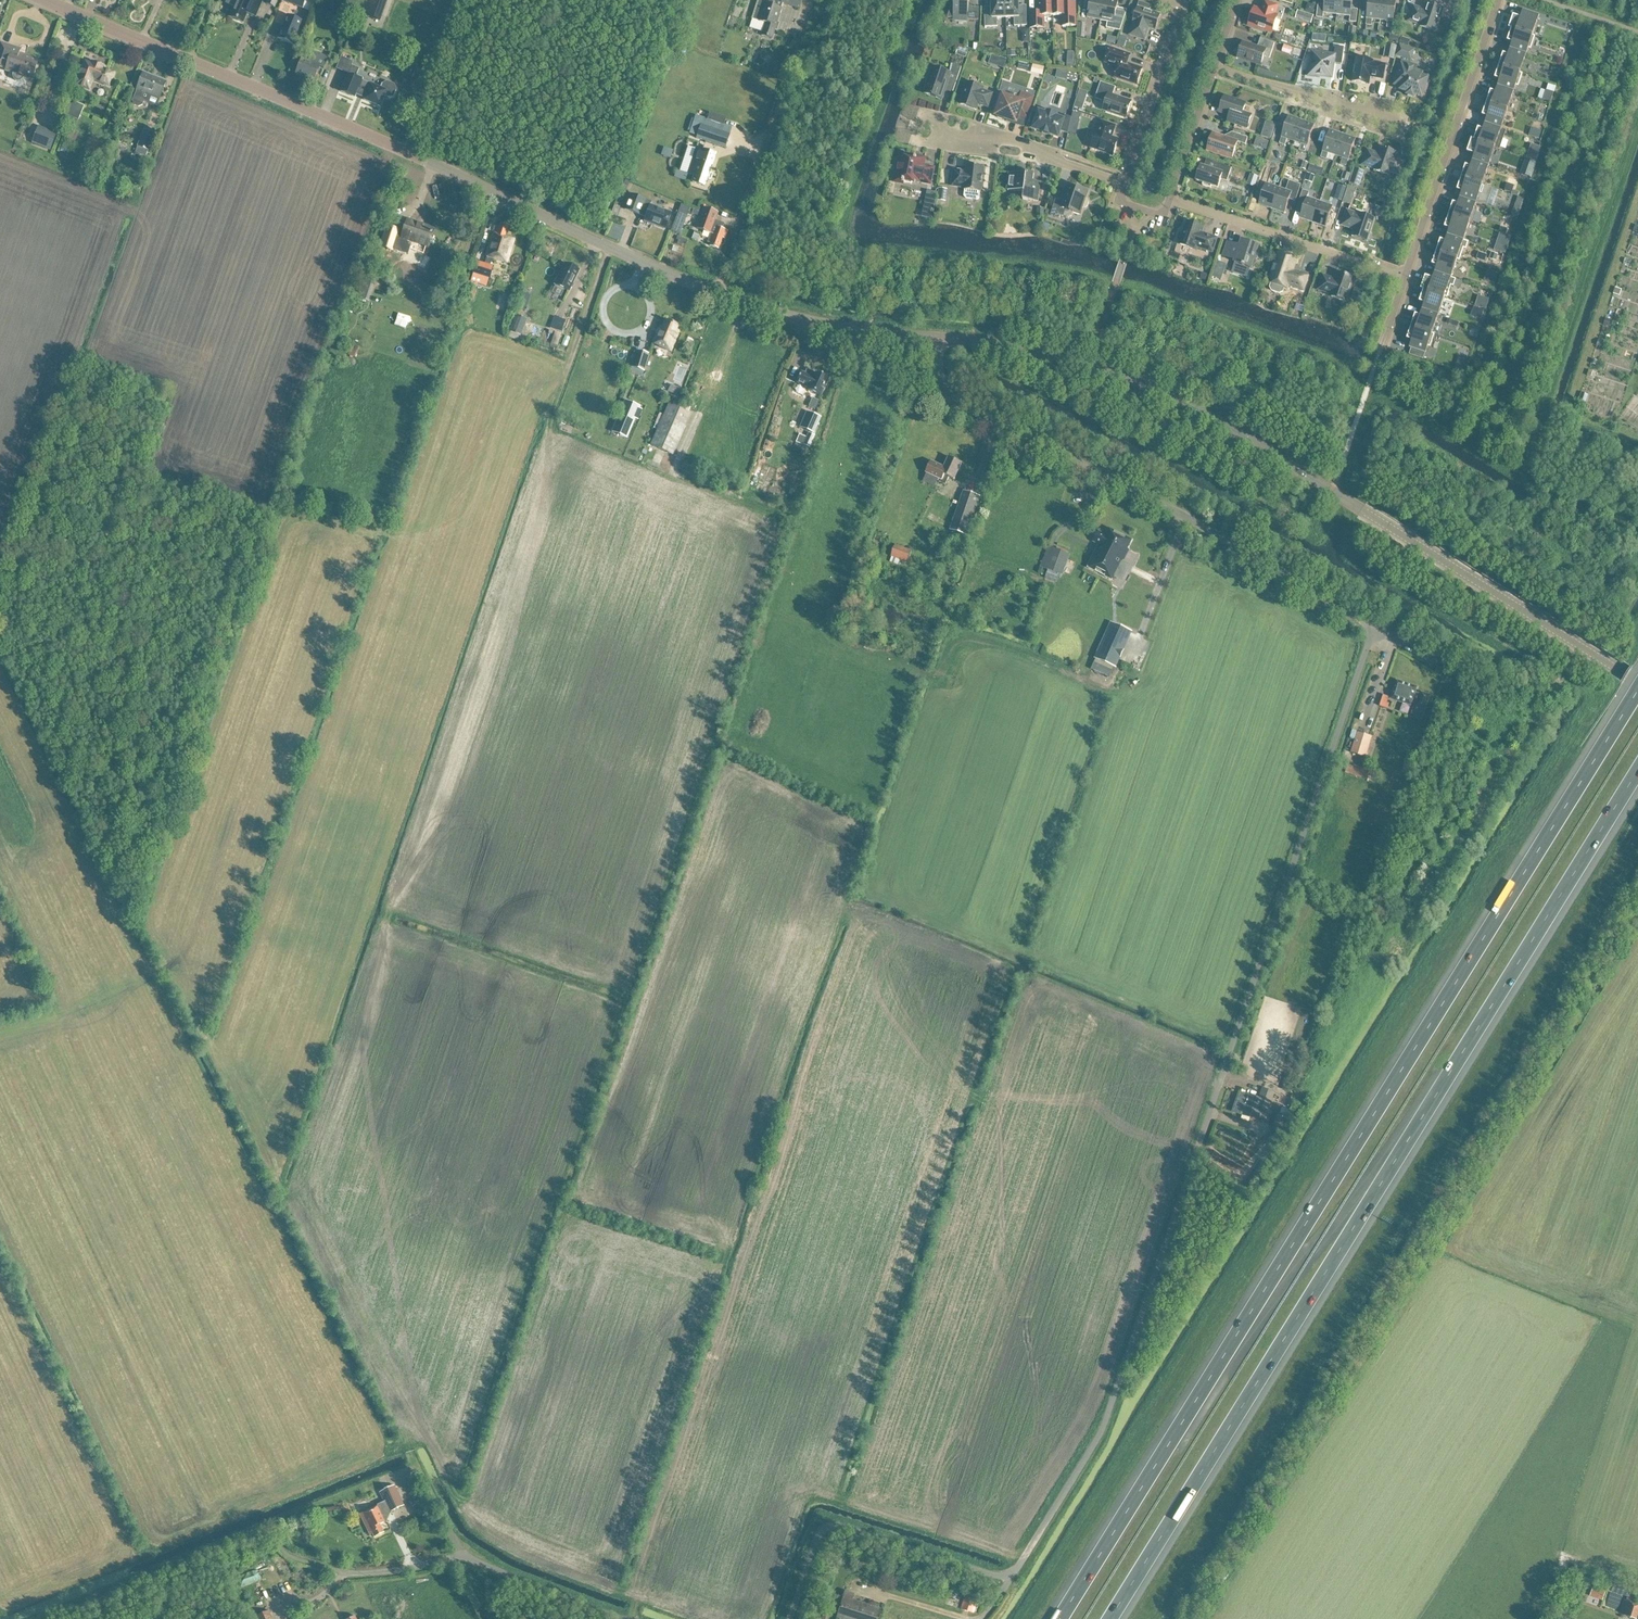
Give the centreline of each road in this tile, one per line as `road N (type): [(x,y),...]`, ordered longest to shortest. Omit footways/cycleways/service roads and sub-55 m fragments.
road 1 (unclassified): [(785,1618),(825,1518),(993,1577),(1015,1572),(1113,1414),(1368,628),(1145,500),(968,415),(943,396),(934,374),(938,340)]
road 2 (motorway): [(1637,689),(1059,1618)]
road 3 (motorway): [(1111,1618),(1637,771)]
road 4 (tertiary): [(1637,680),(1220,422),(1132,377),(1085,361),(938,340)]
road 5 (tertiary): [(714,292),(427,160),(44,0)]
road 6 (unclassified): [(328,1559),(398,1570),(478,1560),(626,1618)]
road 7 (residential): [(812,0),(714,292)]
road 8 (residential): [(1504,0),(1409,279)]
road 9 (tertiary): [(938,340),(865,334),(714,292)]
road 10 (unclassified): [(1172,199),(1376,267)]
road 11 (unclassified): [(1121,185),(921,120)]
road 12 (unclassified): [(1213,64),(1406,121)]
road 13 (residential): [(1169,0),(1180,9),(1121,185)]
road 14 (residential): [(1172,199),(1213,64)]

